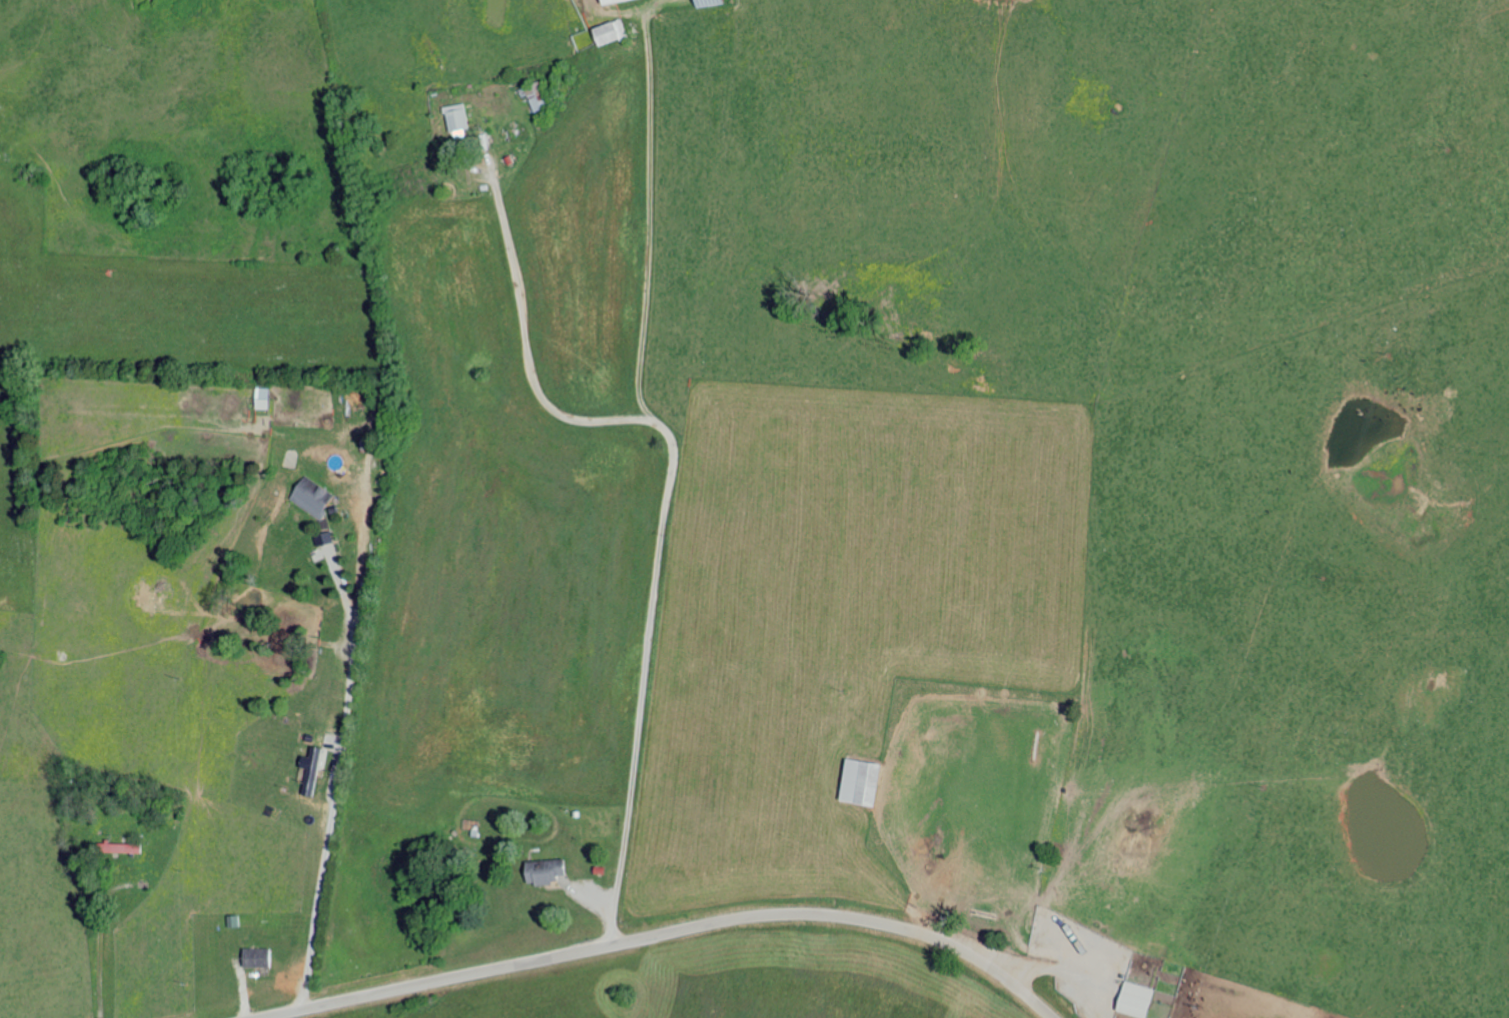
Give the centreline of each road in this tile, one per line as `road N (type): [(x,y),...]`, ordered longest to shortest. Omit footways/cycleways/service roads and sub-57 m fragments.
road 1 (tertiary): [(1051,1017),(987,968),(902,928),(796,913),(730,919),(254,1017)]

